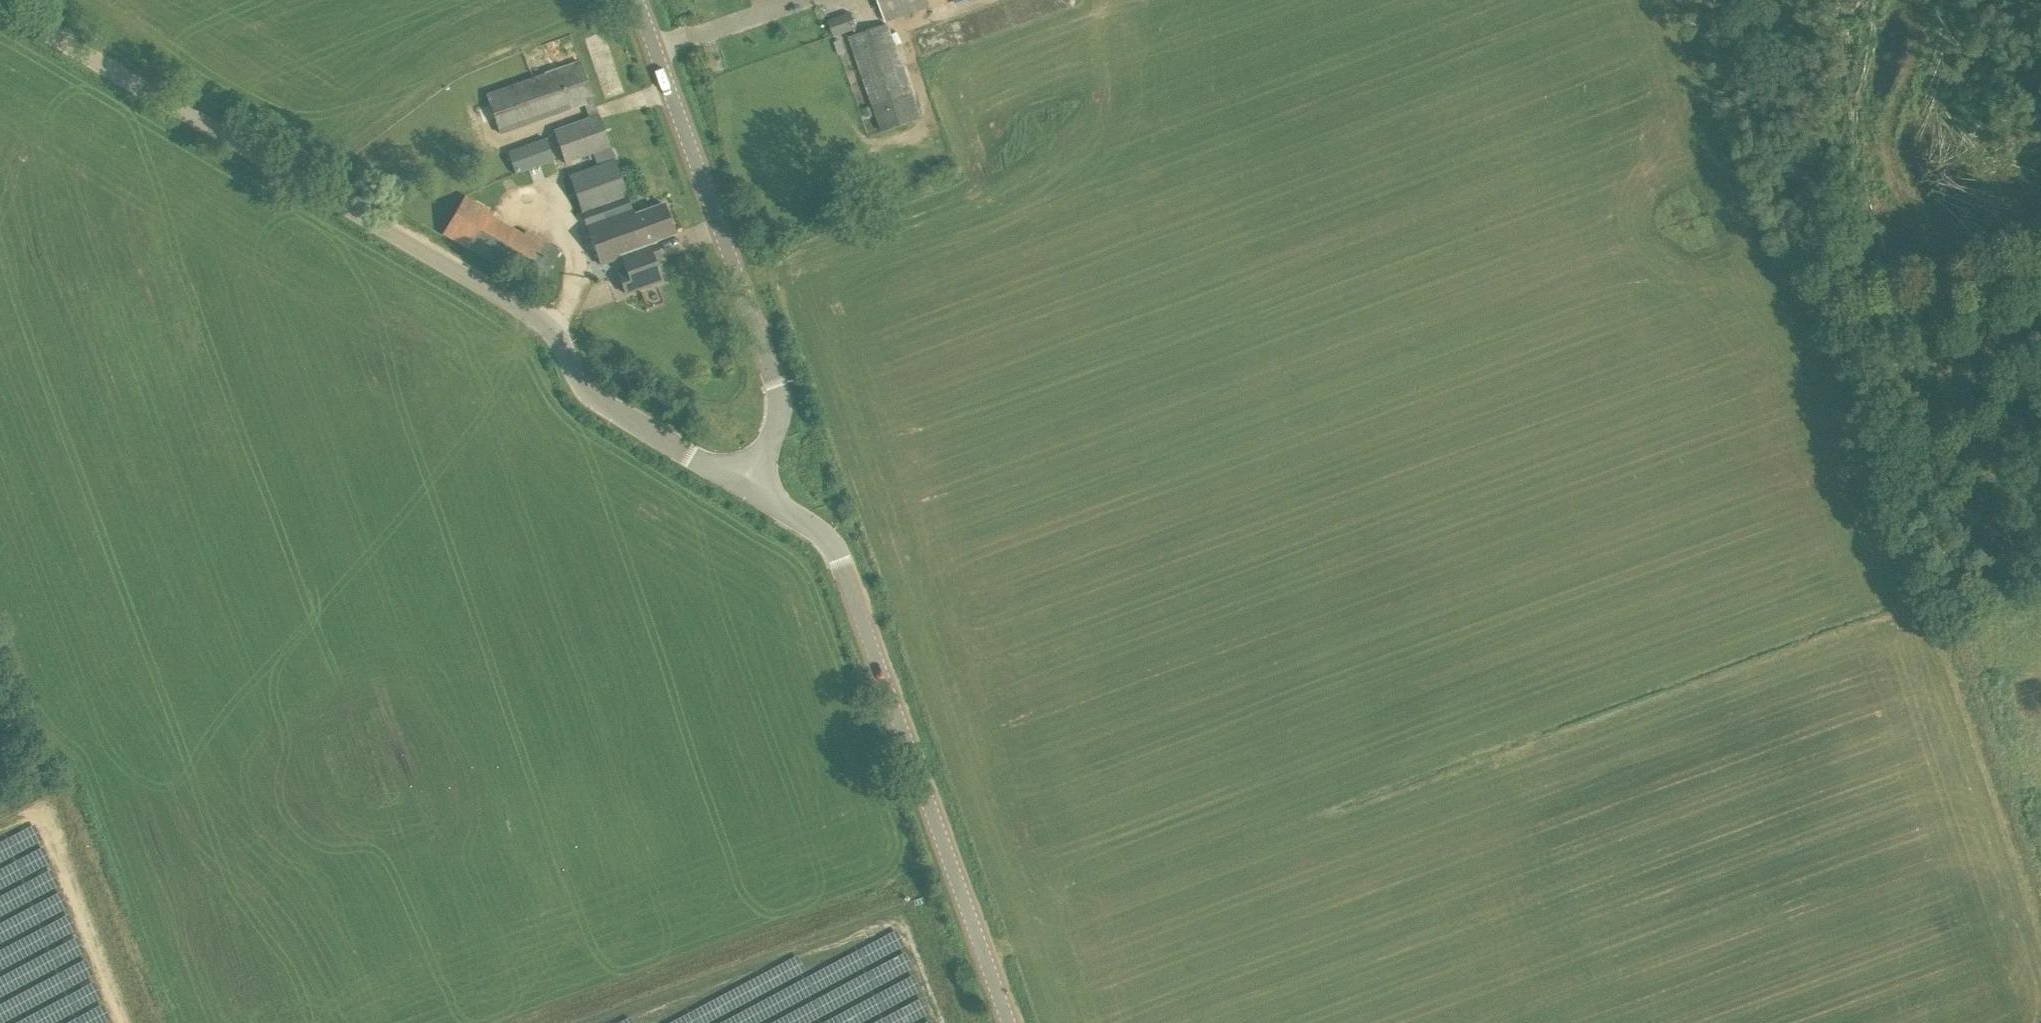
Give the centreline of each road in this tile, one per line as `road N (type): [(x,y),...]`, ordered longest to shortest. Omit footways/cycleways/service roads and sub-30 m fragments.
road 1 (unclassified): [(749,489),(584,395),(541,320),(0,5)]
road 2 (tertiary): [(1008,1022),(836,549),(812,524),(749,489)]
road 3 (tertiary): [(749,489),(776,418),(777,383),(637,0)]

